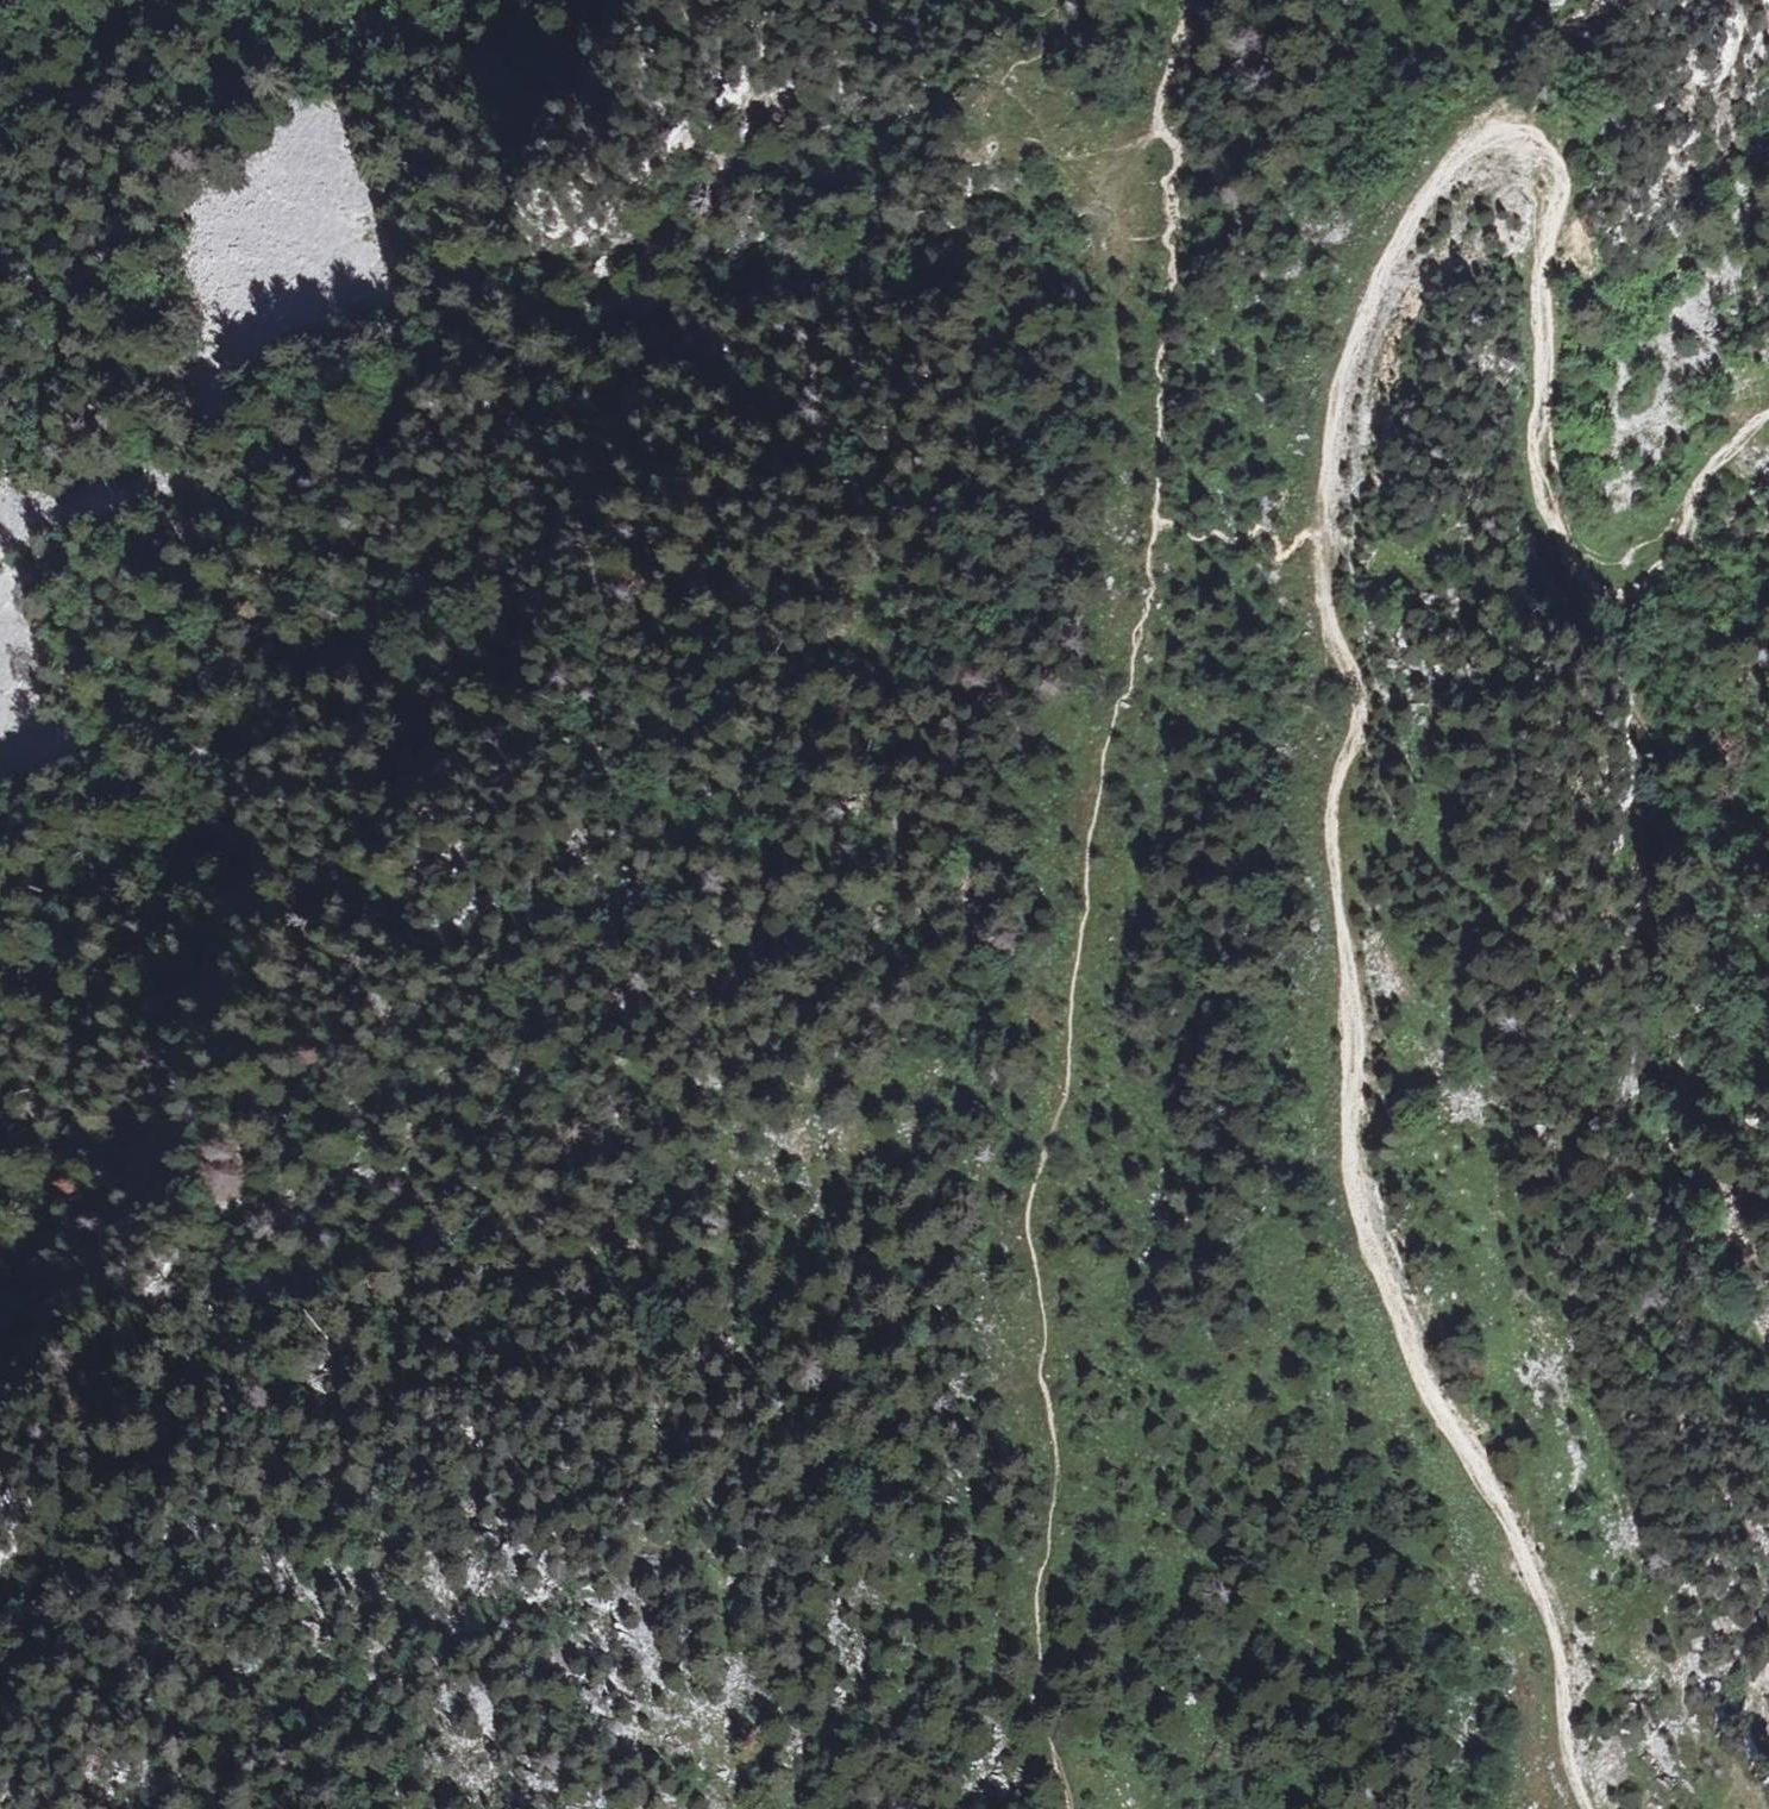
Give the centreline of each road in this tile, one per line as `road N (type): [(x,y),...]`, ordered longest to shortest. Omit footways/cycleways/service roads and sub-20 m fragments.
road 1 (track): [(1323,538),(1323,597),(1365,700),(1335,822),(1352,1183),(1426,1380),(1537,1571),(1564,1644),(1574,1750),(1595,1808)]
road 2 (track): [(1628,594),(1585,564),(1548,505),(1542,467),(1547,262),(1570,183),(1552,152),(1521,135),(1479,149),(1379,285),(1338,379),(1323,538)]
road 3 (track): [(1768,412),(1702,477),(1680,539),(1657,572),(1628,594)]

